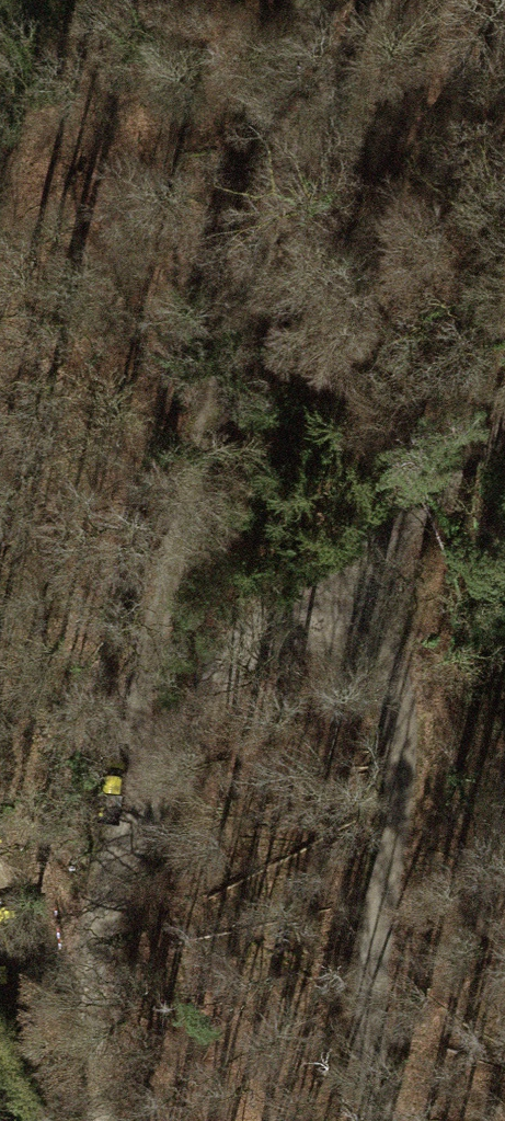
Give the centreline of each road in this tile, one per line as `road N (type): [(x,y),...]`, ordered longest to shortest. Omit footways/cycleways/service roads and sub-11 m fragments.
road 1 (track): [(140,795),(194,420),(277,206),(372,0)]
road 2 (track): [(358,596),(392,668),(401,755),(371,1054),(384,1120)]
road 3 (track): [(140,795),(99,983),(89,1087),(94,1120)]
road 4 (track): [(358,596),(291,619),(188,730),(140,795)]
road 5 (track): [(504,434),(358,596)]
road 6 (track): [(89,1087),(0,927)]

